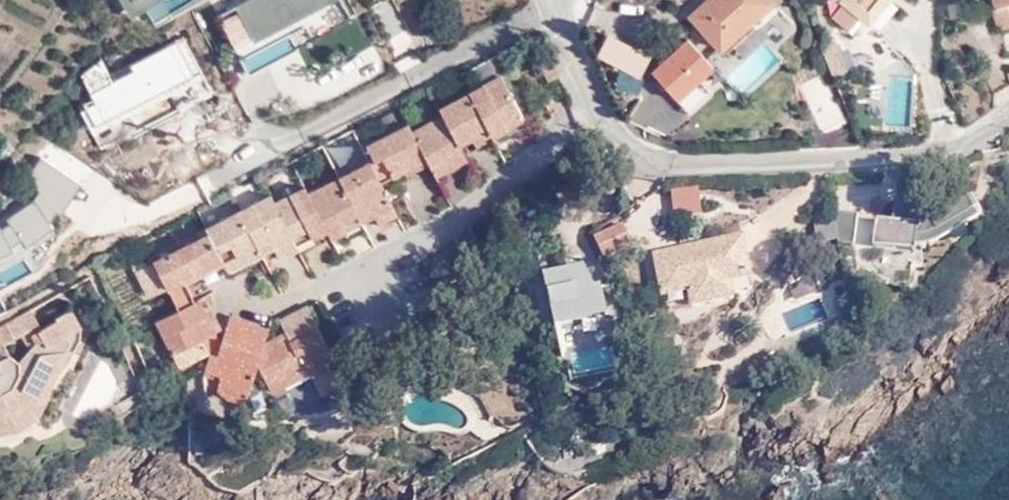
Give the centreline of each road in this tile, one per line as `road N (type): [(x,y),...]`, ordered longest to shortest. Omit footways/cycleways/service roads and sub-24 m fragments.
road 1 (residential): [(1008,118),(949,149),(666,163),(622,145),(594,101),(557,0)]

